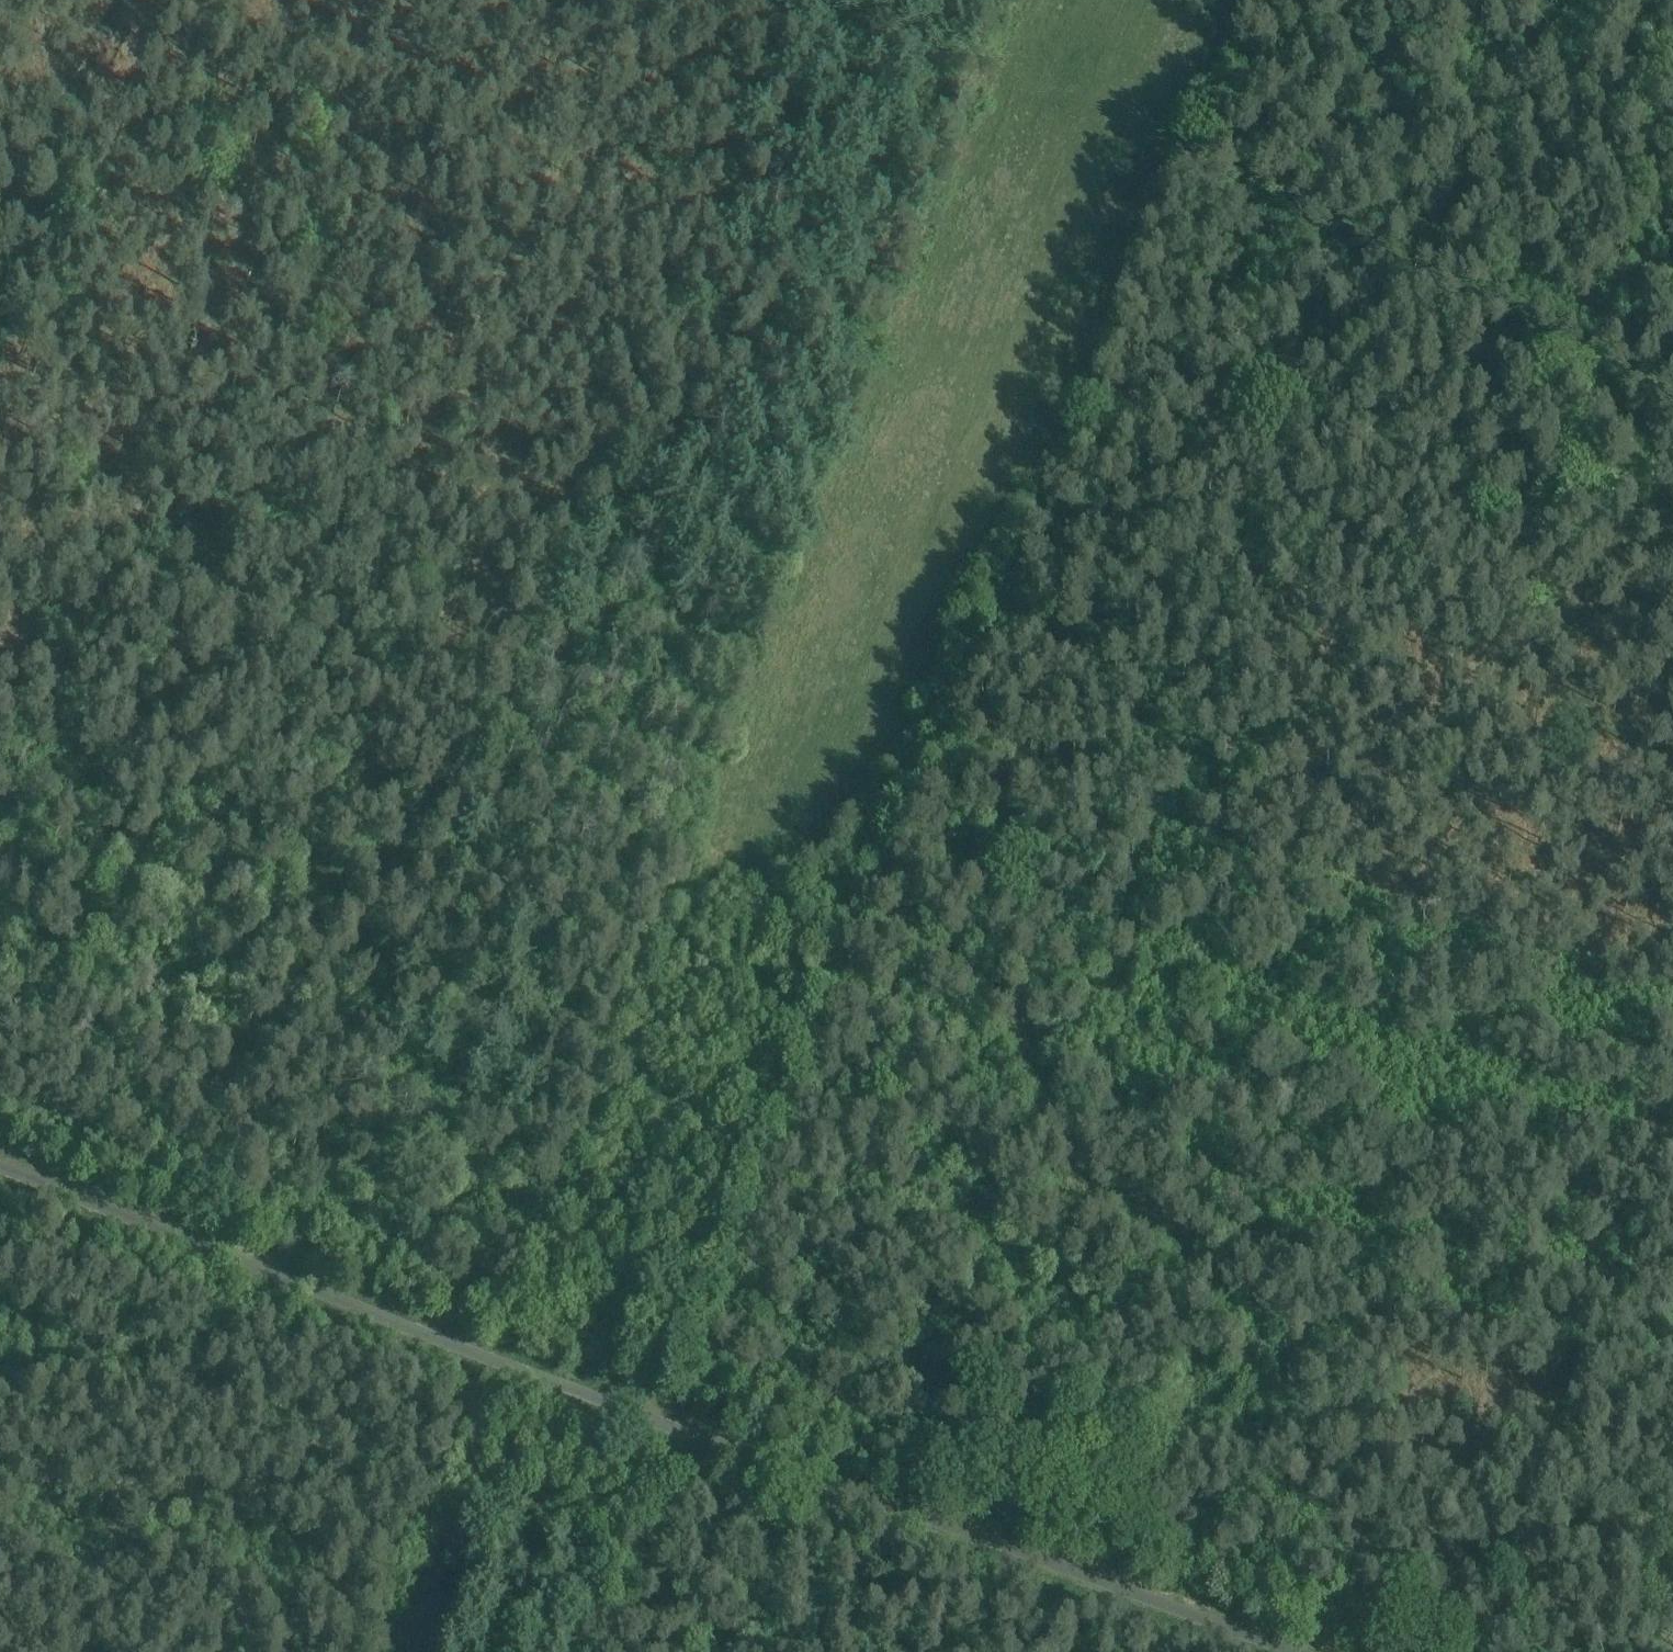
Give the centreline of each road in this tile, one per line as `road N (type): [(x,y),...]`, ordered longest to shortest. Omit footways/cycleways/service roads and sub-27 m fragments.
road 1 (track): [(670,1421),(1247,0)]
road 2 (track): [(670,1421),(0,1166)]
road 3 (track): [(1277,1651),(670,1421)]
road 4 (track): [(579,1651),(670,1421)]

